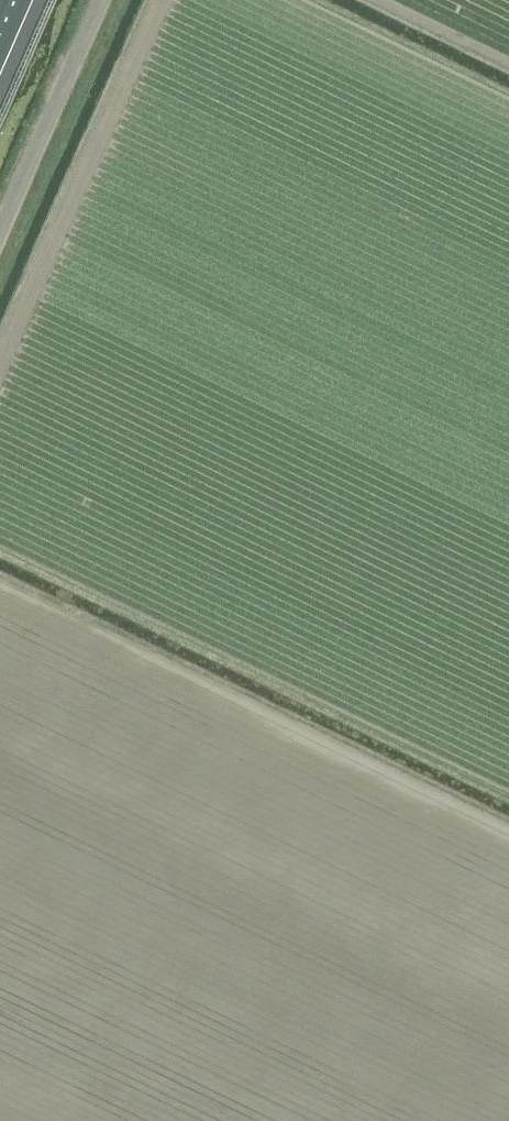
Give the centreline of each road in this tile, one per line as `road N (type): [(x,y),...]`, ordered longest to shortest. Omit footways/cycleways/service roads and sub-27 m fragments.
road 1 (unclassified): [(0,233),(103,0)]

